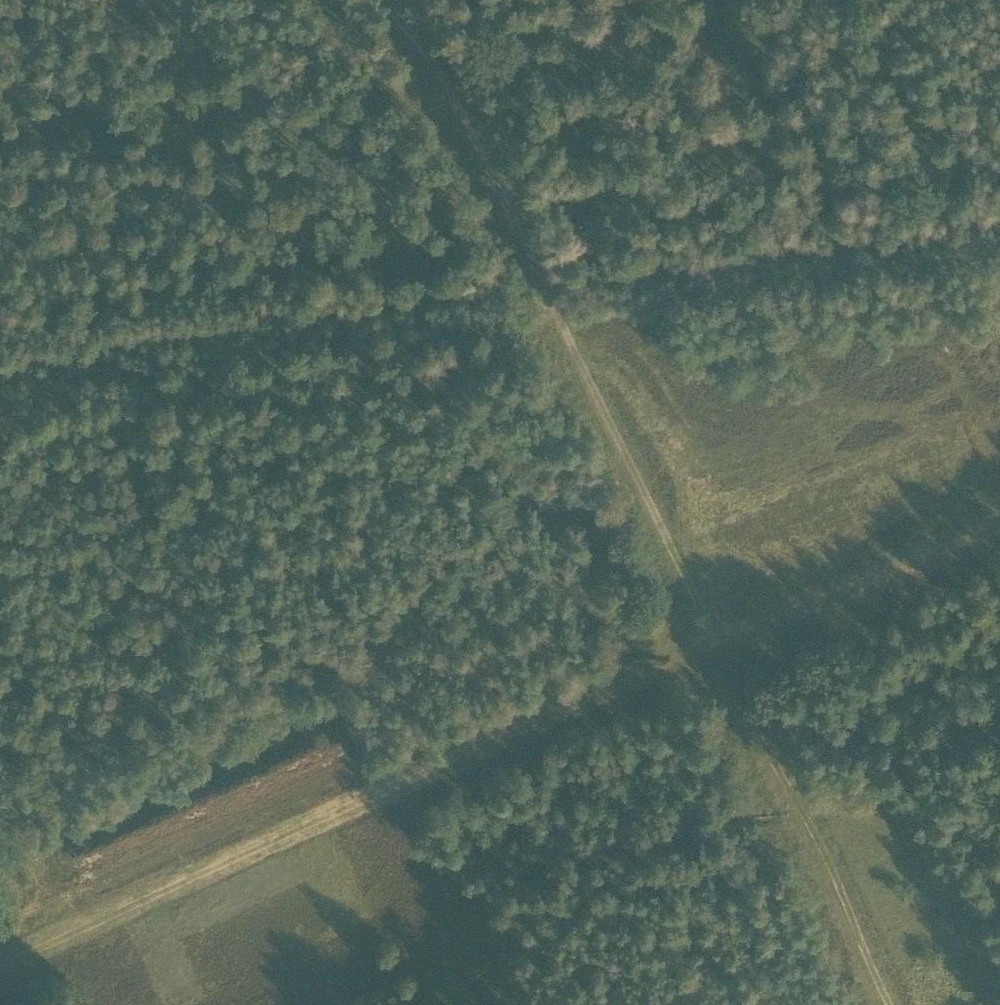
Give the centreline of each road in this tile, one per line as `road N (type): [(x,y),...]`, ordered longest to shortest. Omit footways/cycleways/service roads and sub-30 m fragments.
road 1 (track): [(0,965),(703,644),(413,19),(385,0)]
road 2 (track): [(999,524),(703,644),(880,1004)]

